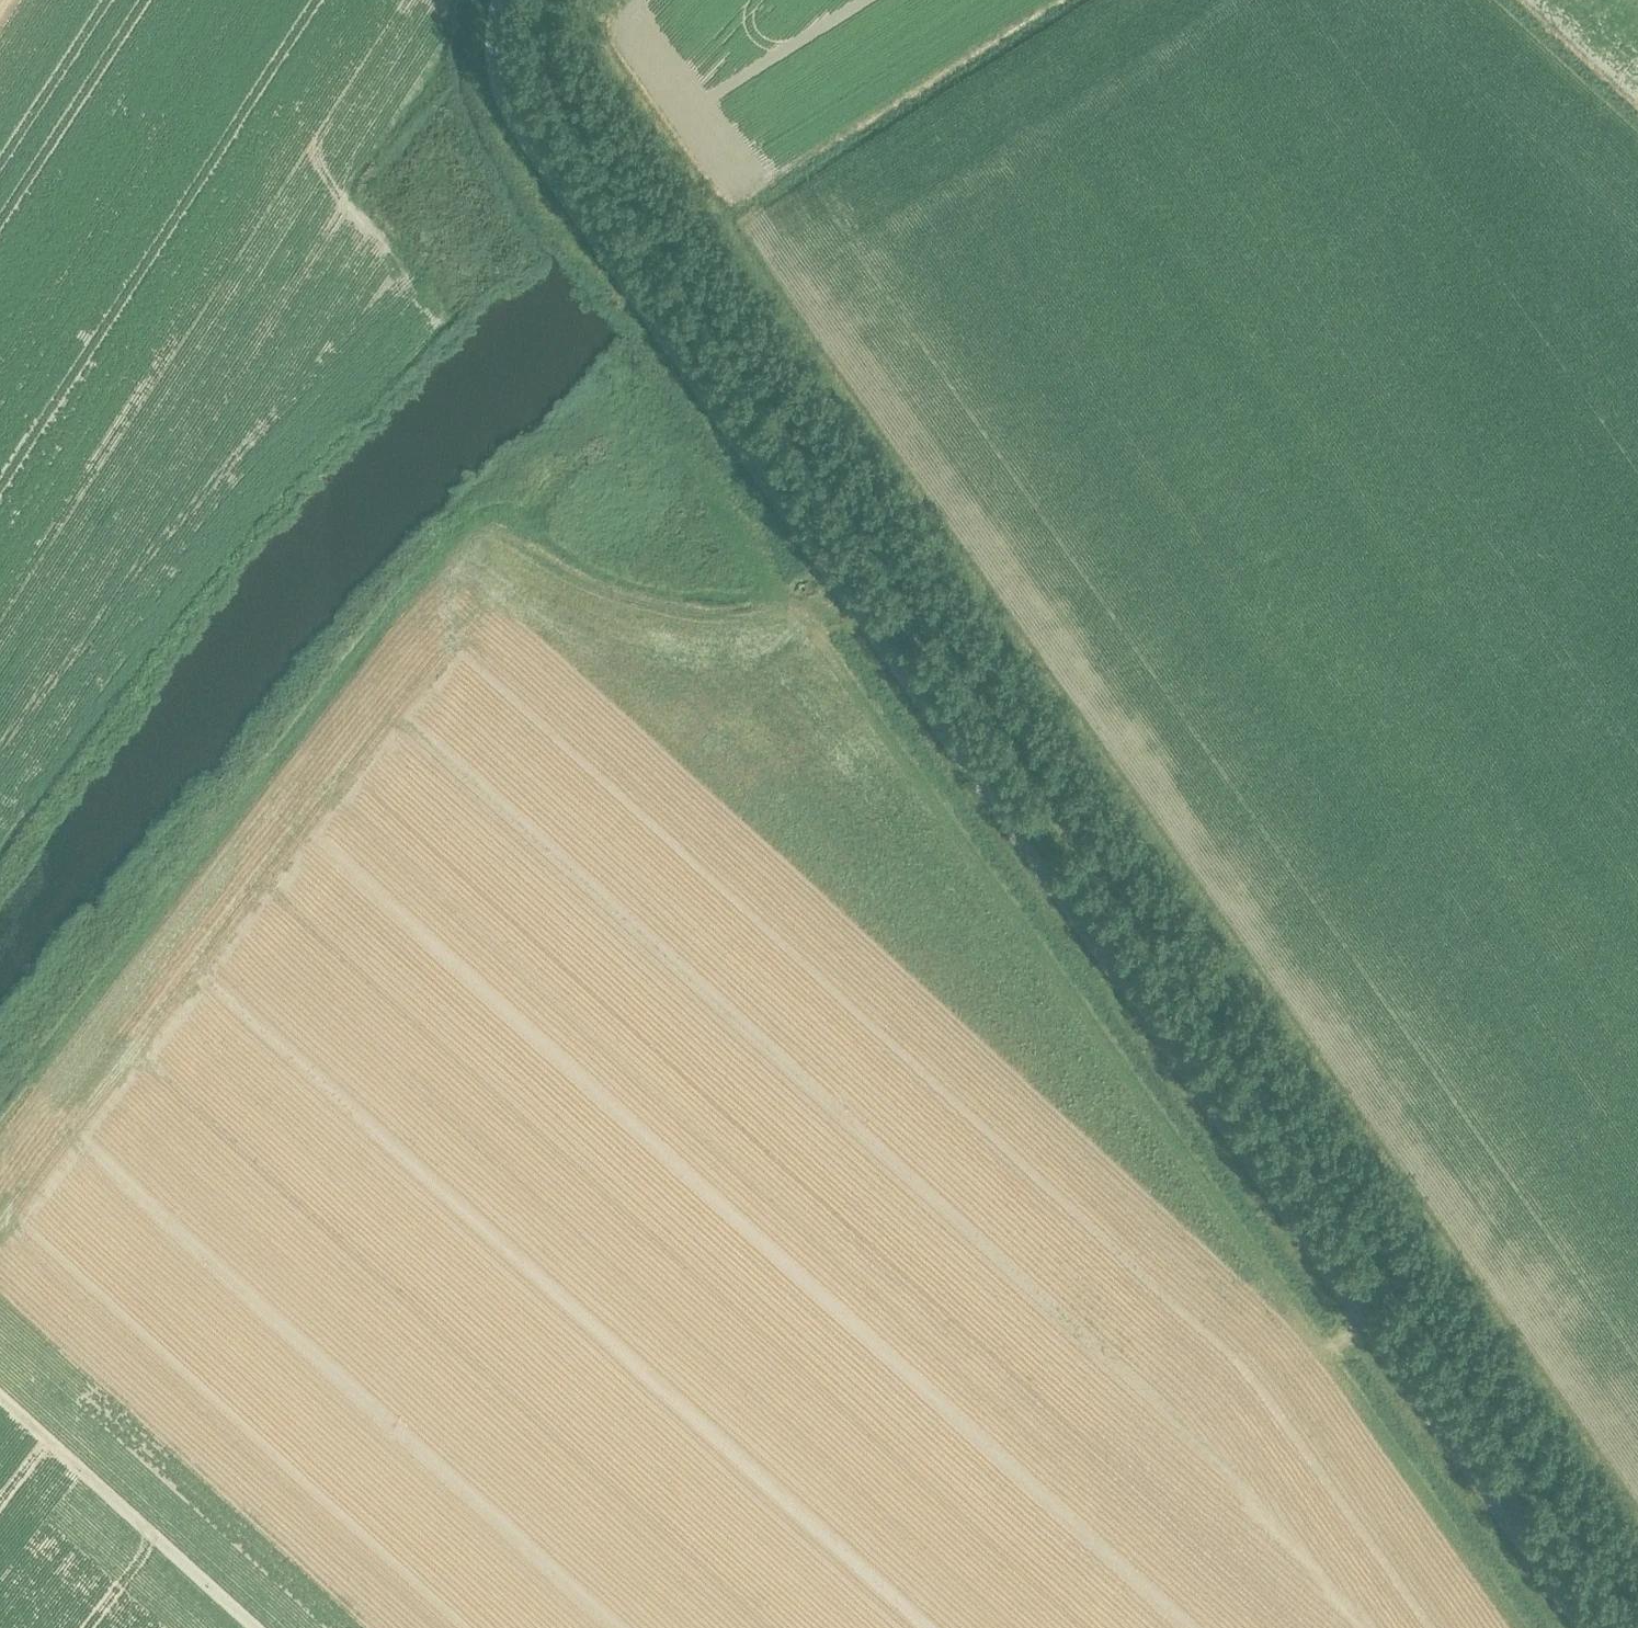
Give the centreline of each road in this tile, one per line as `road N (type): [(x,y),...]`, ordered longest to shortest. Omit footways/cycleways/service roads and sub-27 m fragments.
road 1 (unclassified): [(1583,1627),(539,161),(499,89),(494,32),(503,0)]

